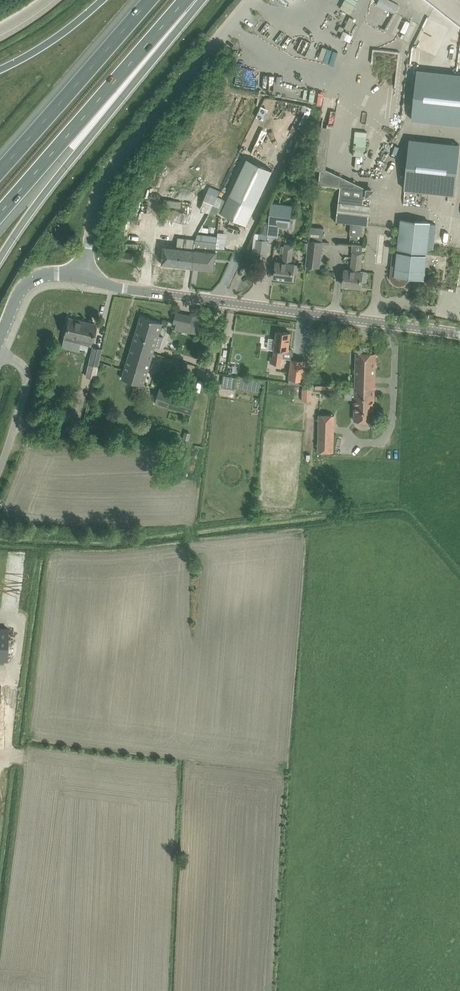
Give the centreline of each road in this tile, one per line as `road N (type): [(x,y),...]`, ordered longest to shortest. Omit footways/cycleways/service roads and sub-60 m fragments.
road 1 (unclassified): [(82,279),(459,335)]
road 2 (unclassified): [(82,279),(103,183),(250,0)]
road 3 (motorway): [(0,258),(189,0)]
road 4 (motorway): [(0,213),(185,0)]
road 5 (motorway): [(149,0),(0,171)]
road 6 (motorway): [(105,0),(0,72)]
road 7 (unclassified): [(0,466),(25,390),(19,366),(0,357)]

